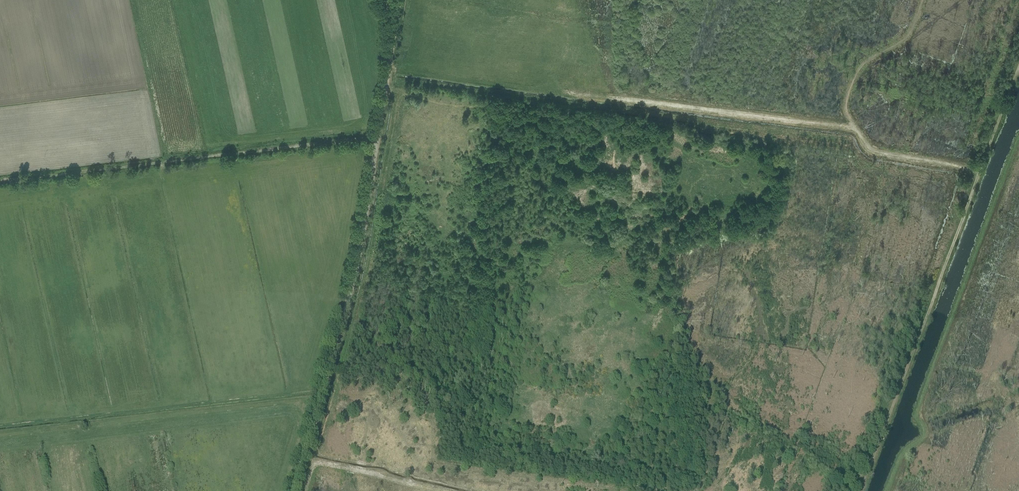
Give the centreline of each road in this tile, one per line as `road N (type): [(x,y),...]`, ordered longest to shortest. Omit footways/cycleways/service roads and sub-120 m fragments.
road 1 (unclassified): [(293,490),(360,242),(399,0)]
road 2 (track): [(376,140),(0,183)]

